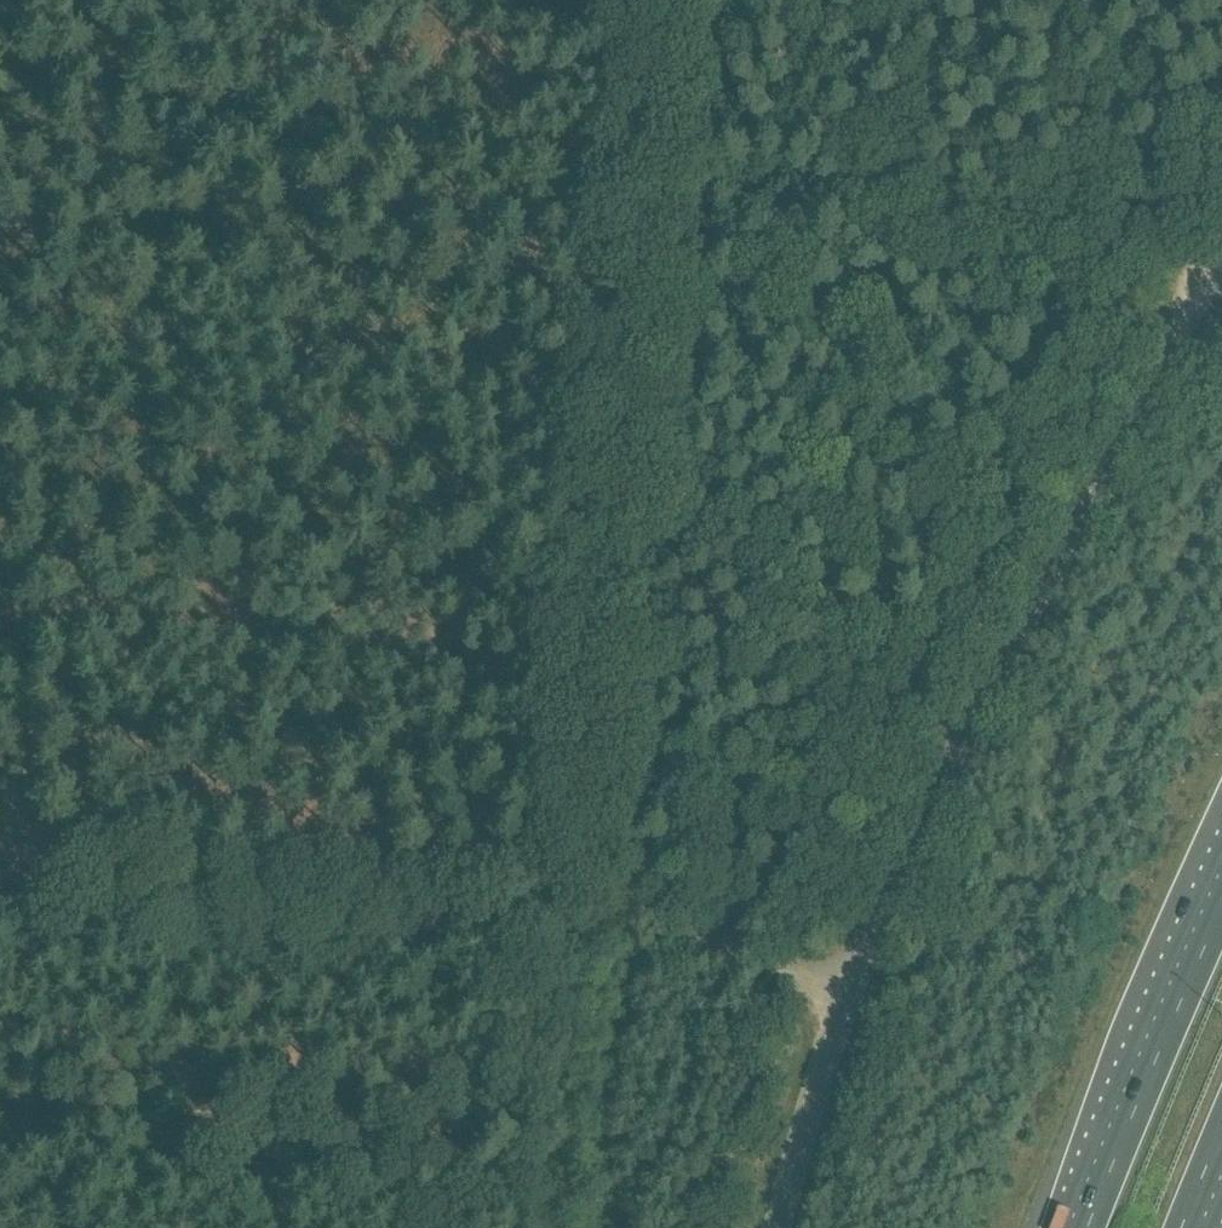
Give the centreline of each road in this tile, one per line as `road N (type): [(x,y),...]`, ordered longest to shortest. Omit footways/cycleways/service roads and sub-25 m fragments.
road 1 (tertiary): [(772,1227),(789,1160),(878,949),(914,825),(1010,639),(1221,294)]
road 2 (track): [(559,928),(672,0)]
road 3 (track): [(0,887),(878,949)]
road 4 (motorway): [(1221,887),(1080,1227)]

